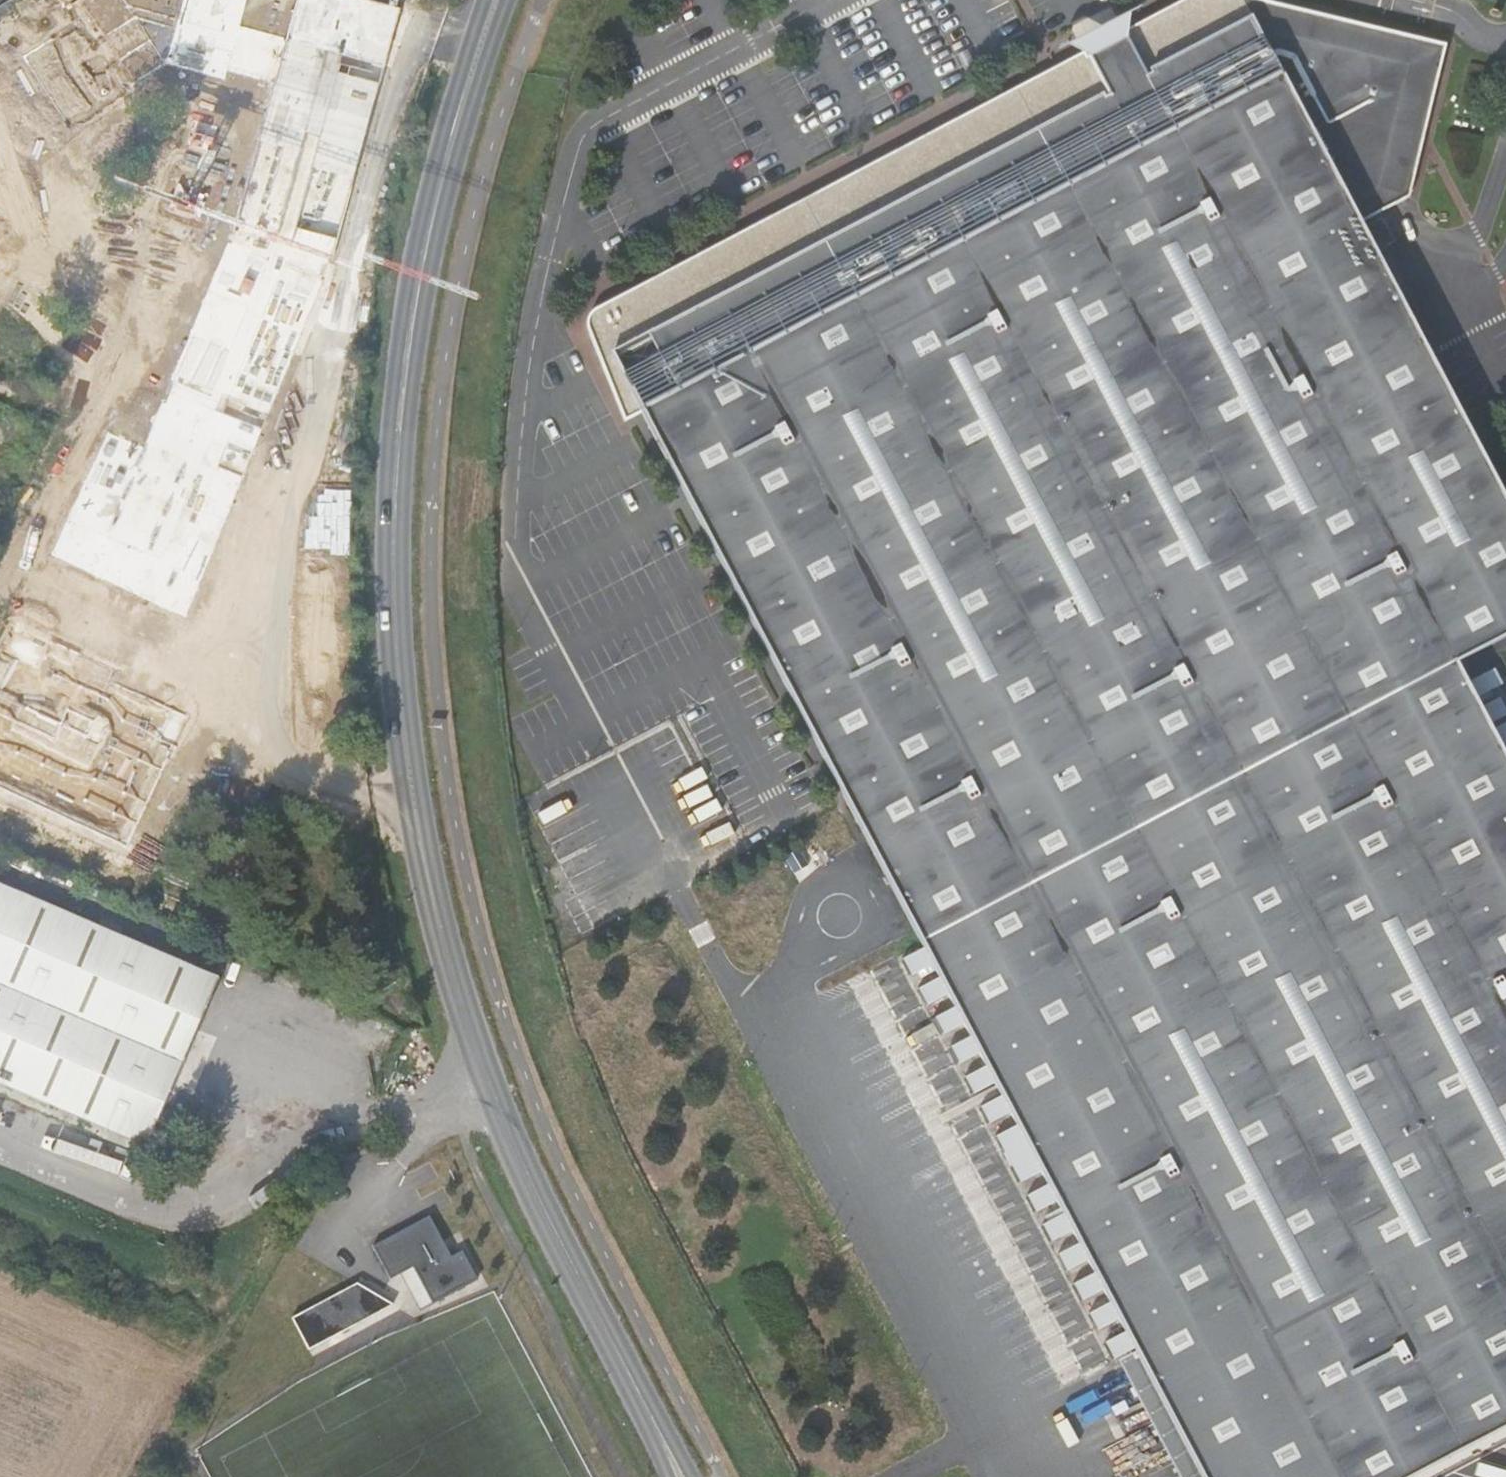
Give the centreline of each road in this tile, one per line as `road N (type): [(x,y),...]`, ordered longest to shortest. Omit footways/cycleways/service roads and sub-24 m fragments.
road 1 (secondary): [(677,1476),(488,1081),(452,970),(407,752),(395,638),(398,442),(423,264),(483,37)]

